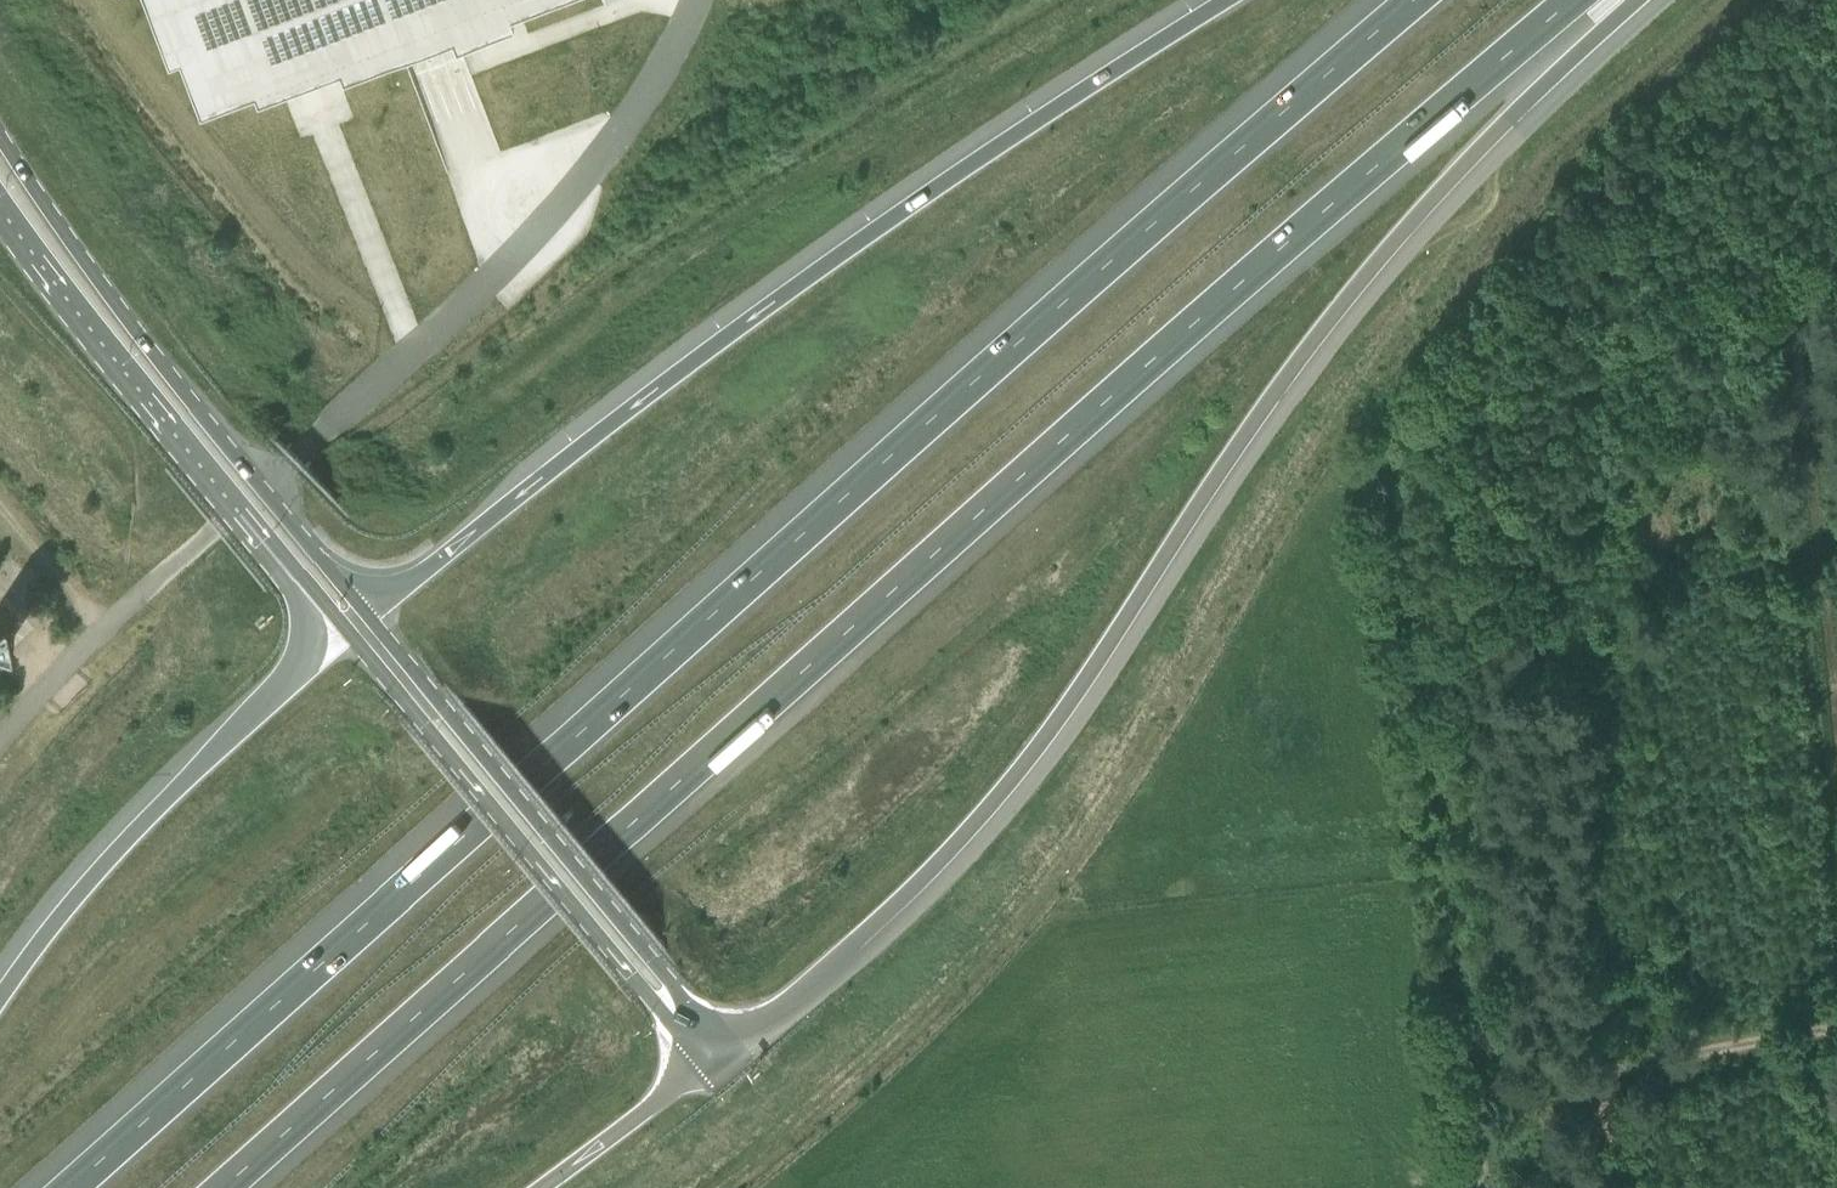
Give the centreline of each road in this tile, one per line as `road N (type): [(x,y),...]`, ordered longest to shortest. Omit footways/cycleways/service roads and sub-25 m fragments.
road 1 (motorway): [(227,1187),(1574,0)]
road 2 (motorway): [(1413,0),(68,1187)]
road 3 (motorway): [(714,1058),(946,856),(1042,743),(1240,439),(1343,302),(1499,131),(1635,0)]
road 4 (motorway): [(1230,0),(914,200),(366,614)]
road 5 (track): [(1377,403),(1490,1187)]
road 6 (primary): [(366,614),(65,236),(0,136)]
road 7 (primary): [(347,629),(666,1018),(714,1058)]
road 8 (primary): [(714,1058),(651,957),(366,614)]
road 9 (primary): [(0,193),(152,394),(347,629)]
road 10 (motorway): [(347,629),(83,887),(0,1001)]
road 11 (unclassified): [(707,0),(622,134),(435,334)]
road 12 (residential): [(155,579),(435,334)]
road 13 (track): [(1836,1024),(1476,1085)]
road 14 (track): [(0,379),(155,579)]
road 15 (unclassified): [(0,743),(60,666),(155,579)]
road 16 (motorway): [(541,1187),(714,1058)]

